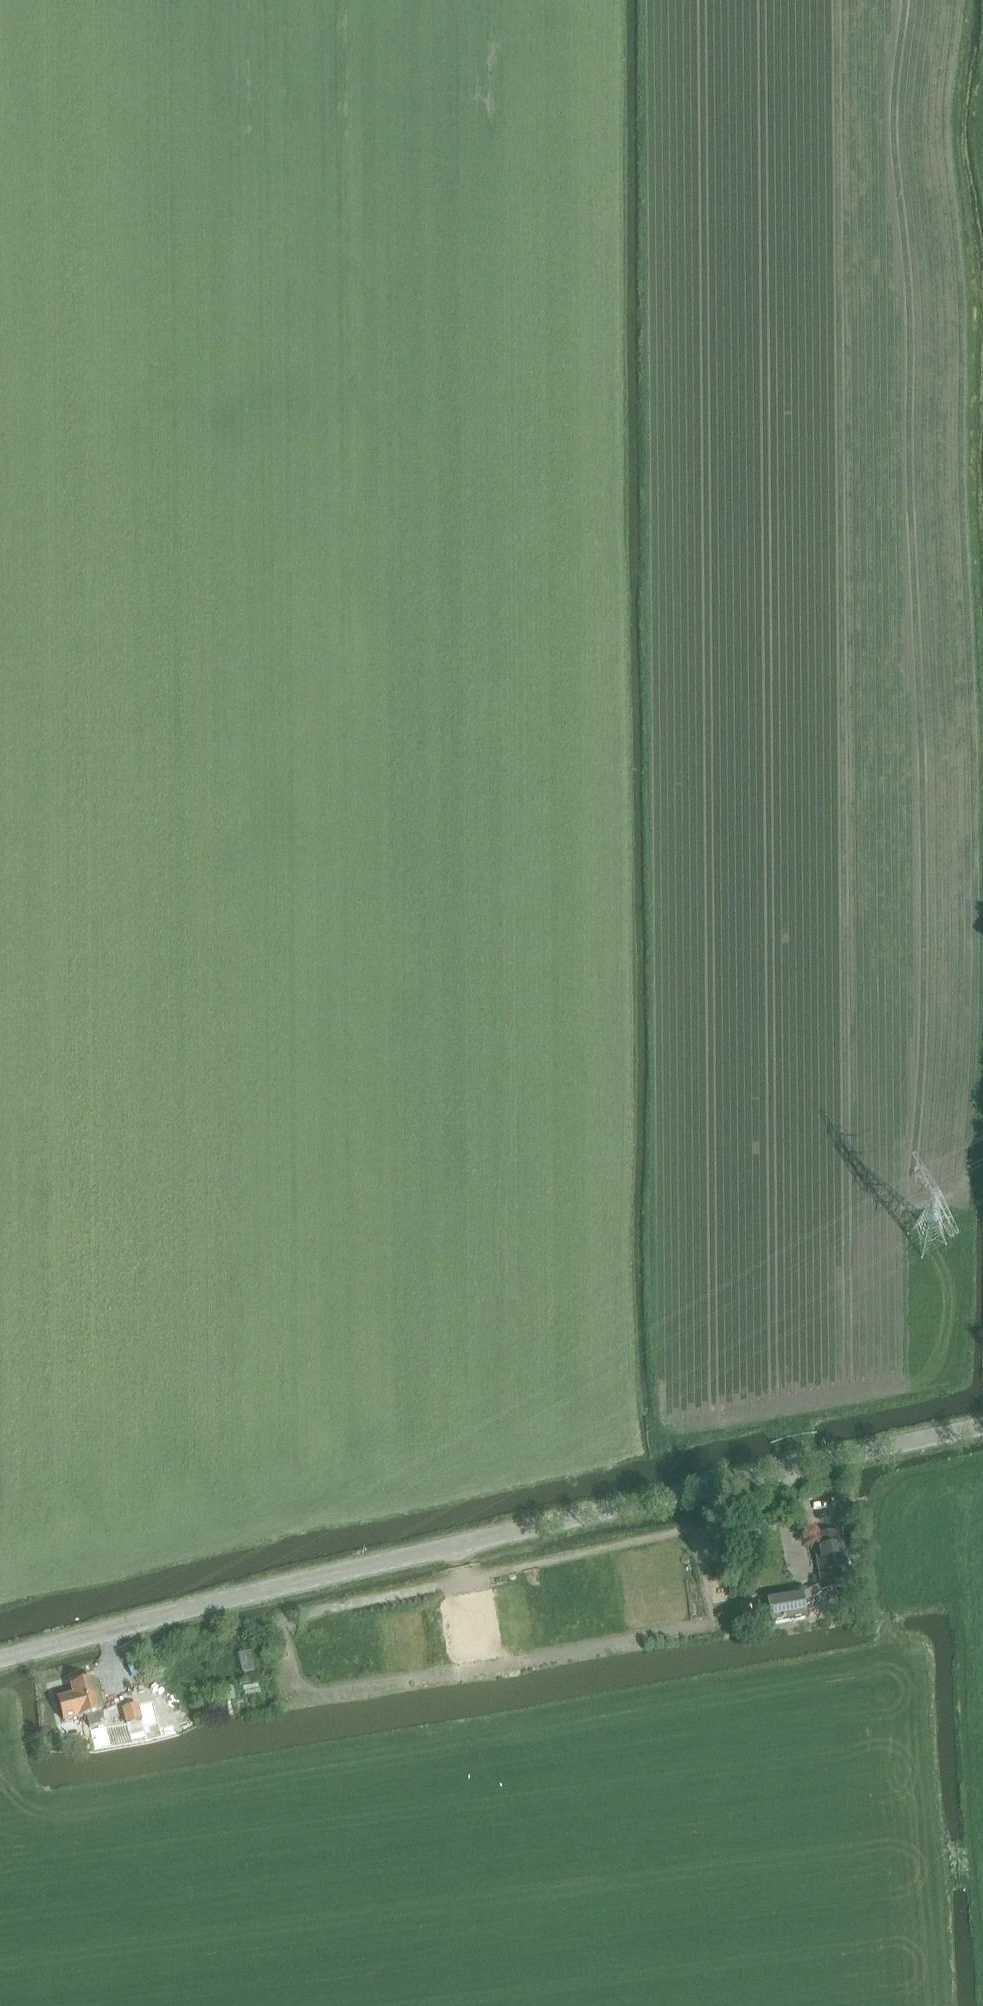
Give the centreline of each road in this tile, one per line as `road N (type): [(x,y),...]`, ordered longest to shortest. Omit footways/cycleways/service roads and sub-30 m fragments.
road 1 (tertiary): [(0,1658),(982,1430)]

